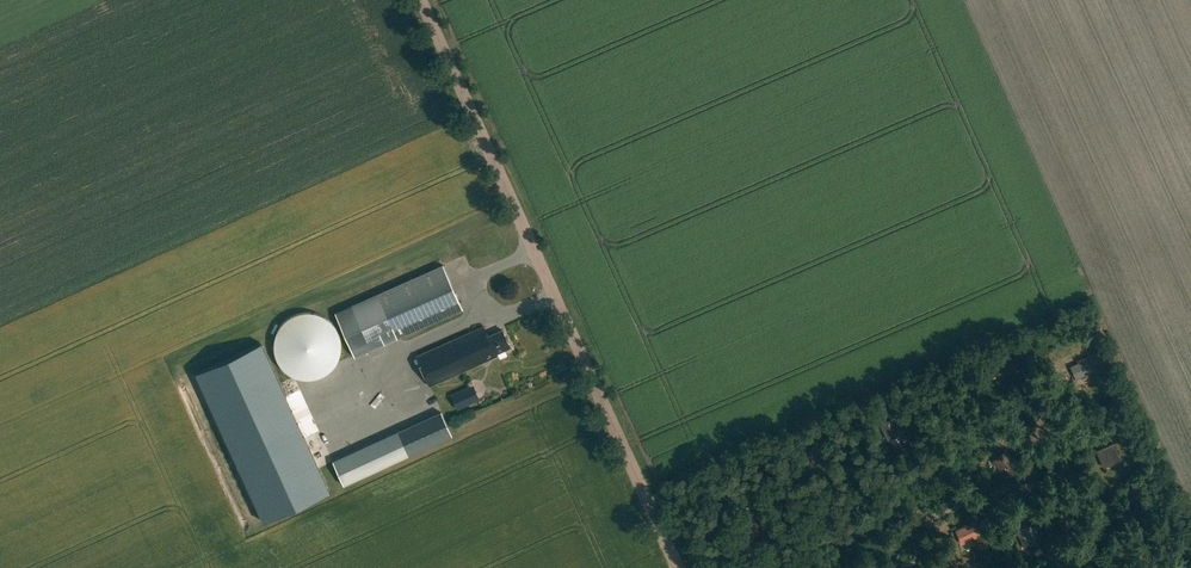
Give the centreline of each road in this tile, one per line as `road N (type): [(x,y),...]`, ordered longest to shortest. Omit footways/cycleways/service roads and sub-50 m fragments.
road 1 (tertiary): [(677,567),(421,0)]

